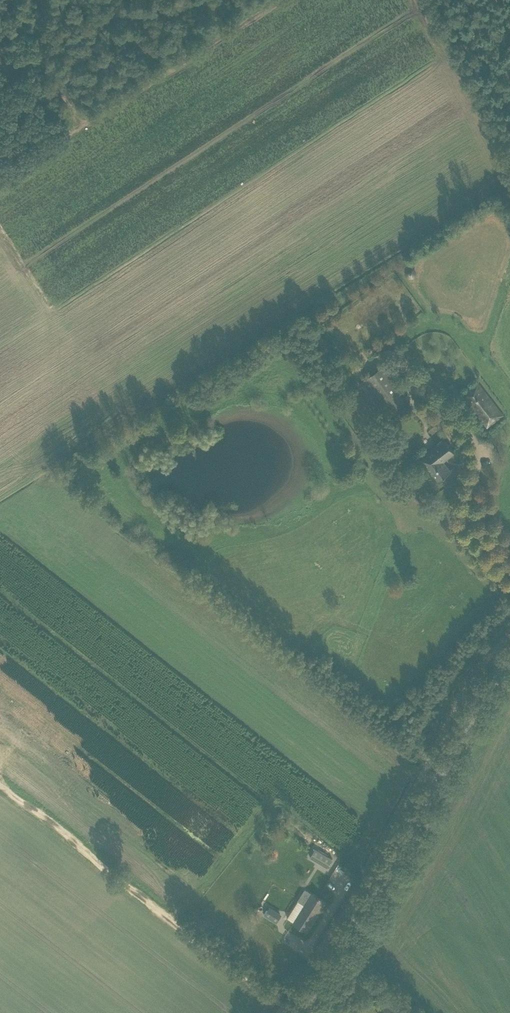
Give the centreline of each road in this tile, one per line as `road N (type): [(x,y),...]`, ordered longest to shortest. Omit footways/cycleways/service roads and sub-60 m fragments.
road 1 (tertiary): [(303,1012),(376,906),(509,673)]
road 2 (track): [(281,0),(0,170)]

